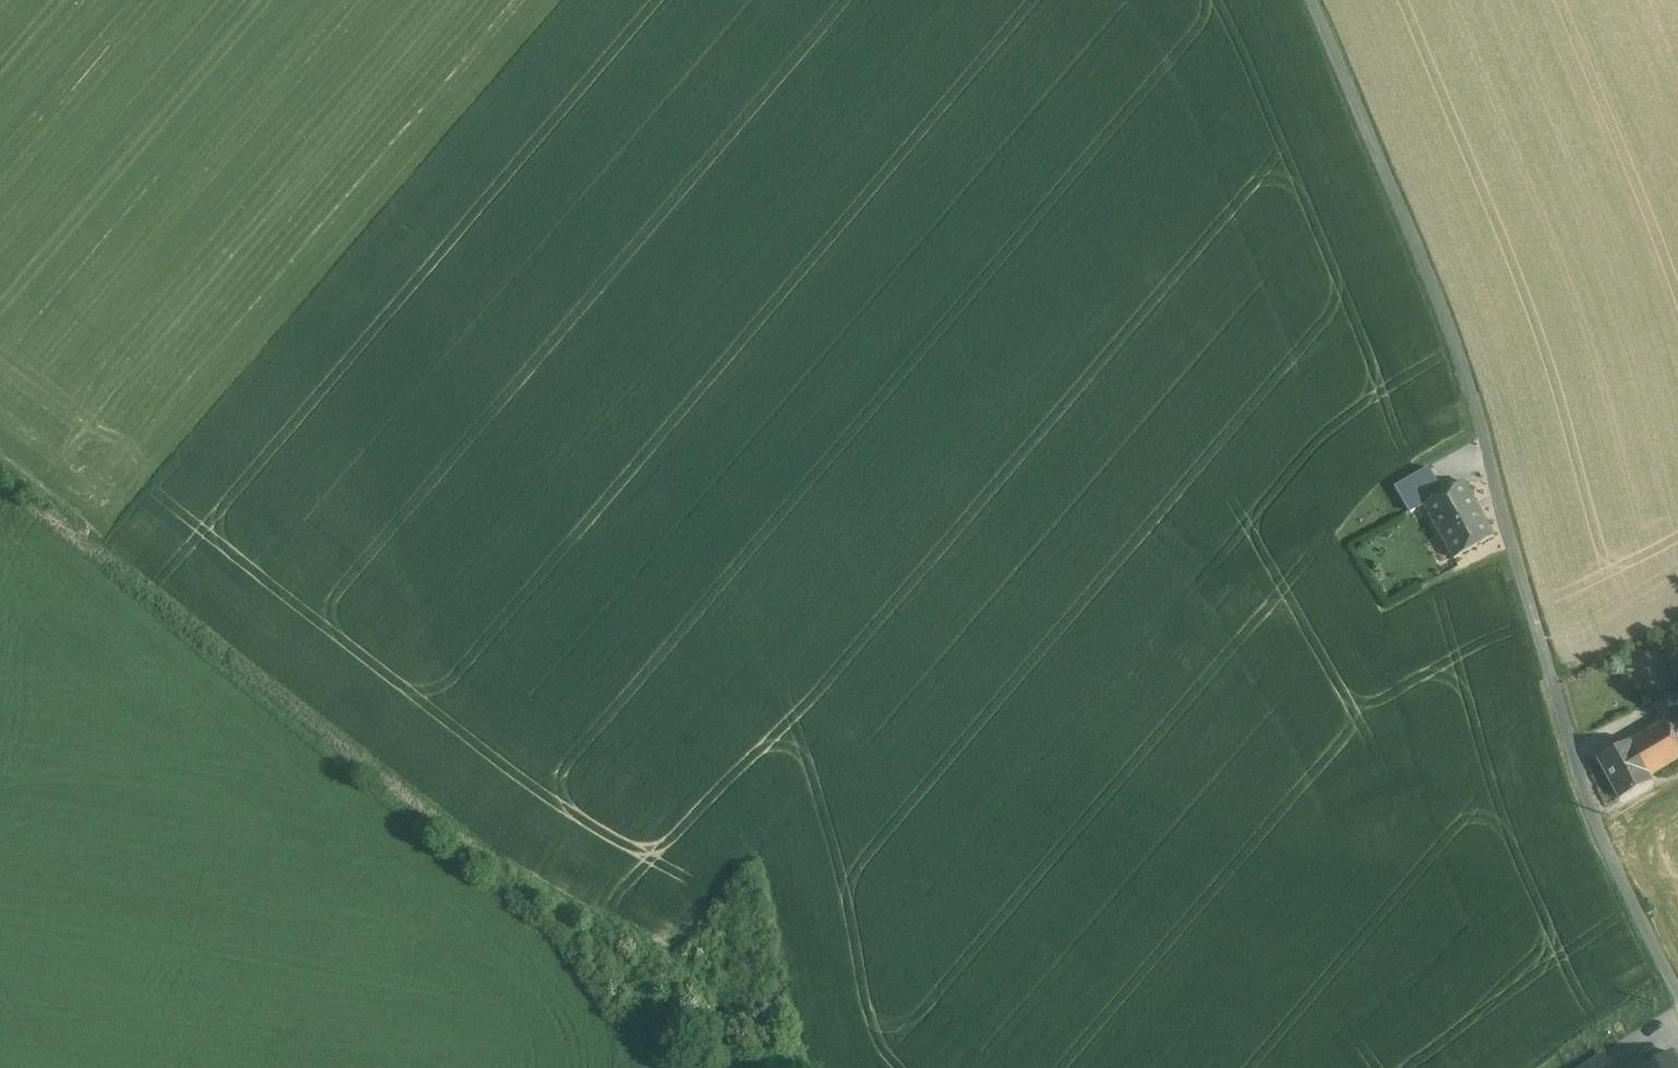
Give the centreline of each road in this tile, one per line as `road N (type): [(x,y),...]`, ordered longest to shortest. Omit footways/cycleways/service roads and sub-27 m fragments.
road 1 (track): [(1677,972),(1610,837),(1410,211),(1318,0)]

